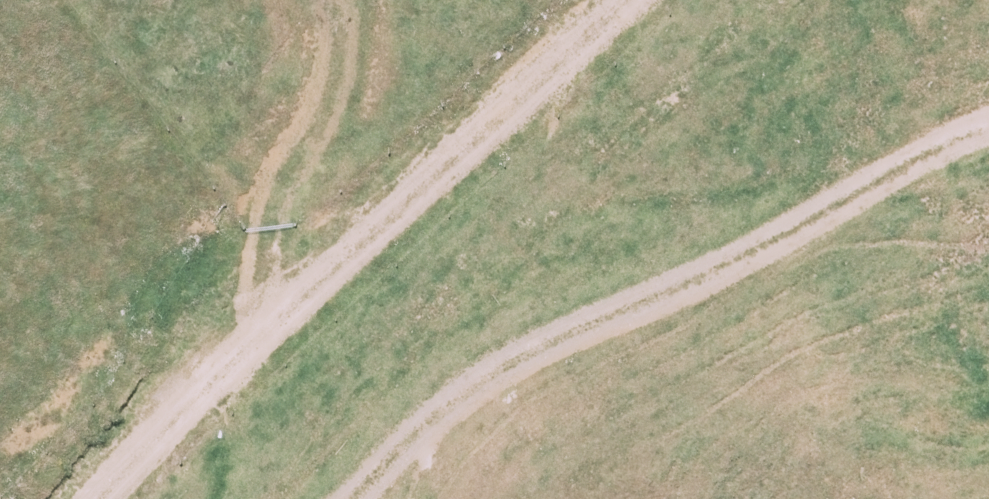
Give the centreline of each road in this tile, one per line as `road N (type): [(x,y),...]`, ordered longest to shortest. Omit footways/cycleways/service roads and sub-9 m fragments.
road 1 (track): [(355,498),(430,421),(520,358),(988,127)]
road 2 (track): [(628,0),(250,345),(99,498)]

